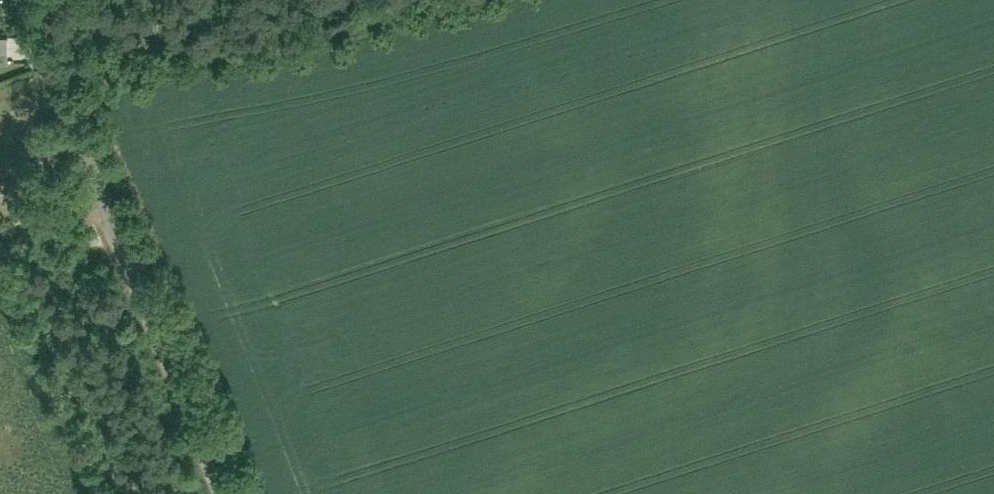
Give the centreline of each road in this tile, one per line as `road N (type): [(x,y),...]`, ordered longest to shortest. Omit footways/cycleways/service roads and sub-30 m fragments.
road 1 (unclassified): [(24,0),(223,493)]

